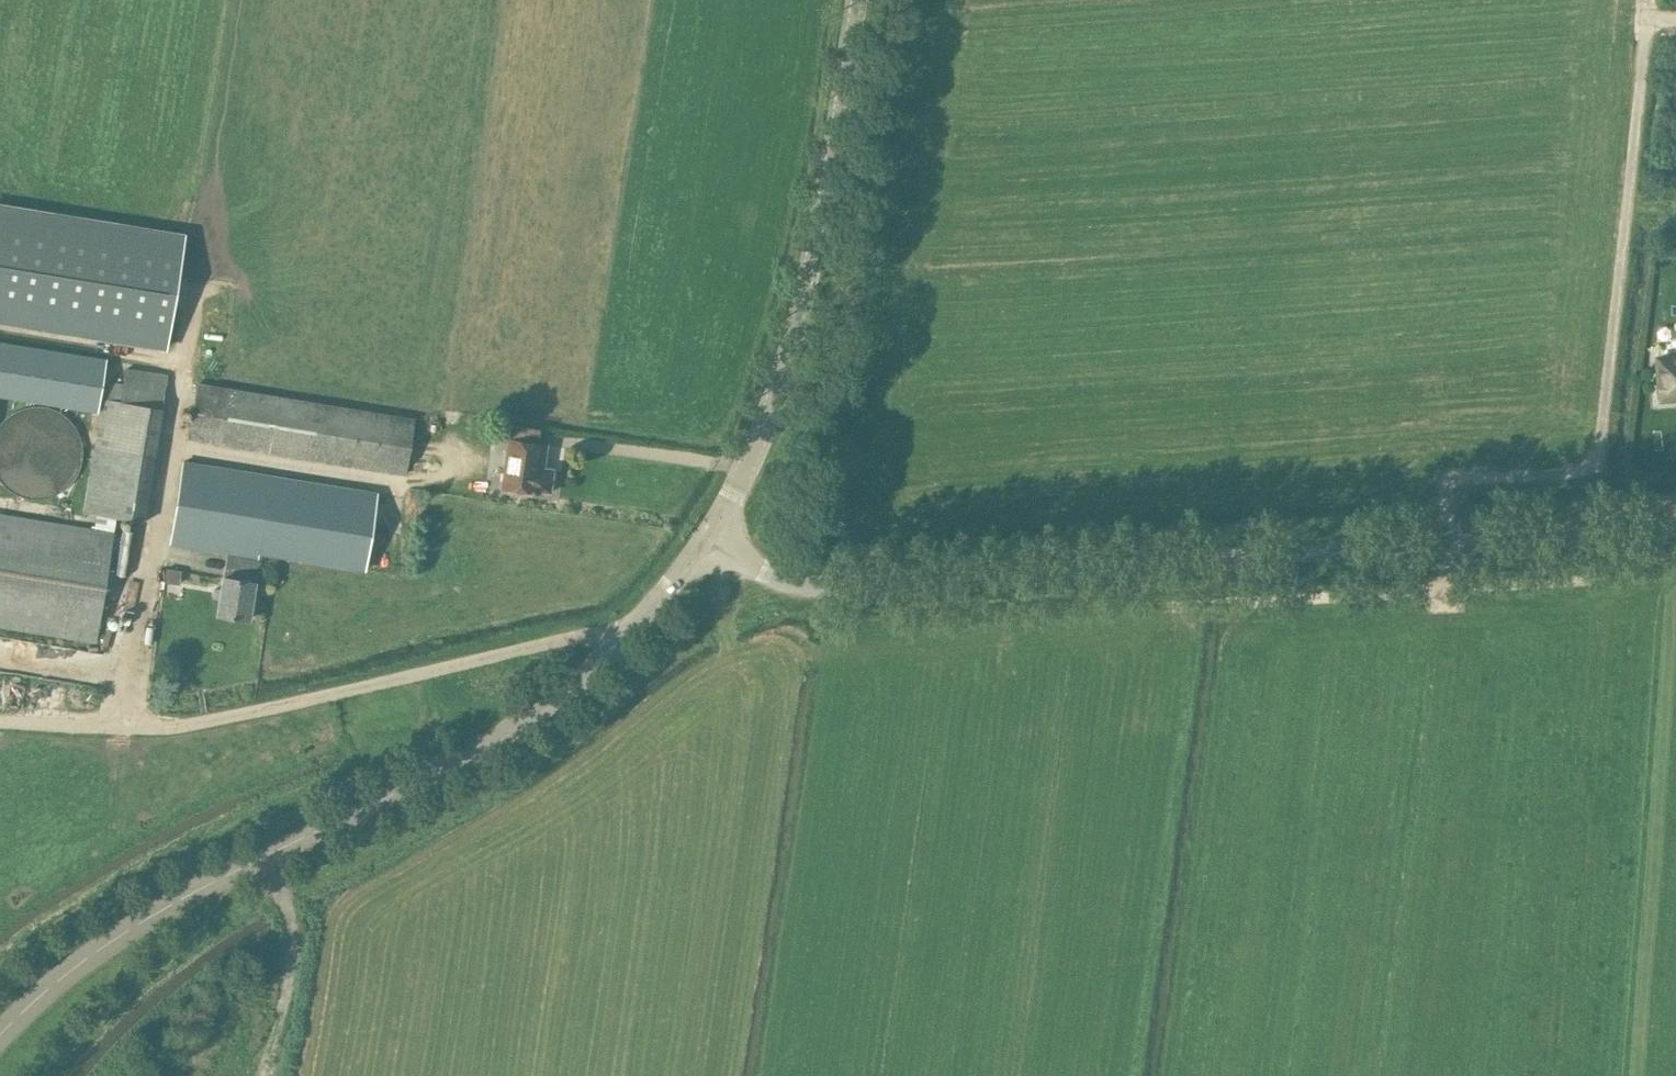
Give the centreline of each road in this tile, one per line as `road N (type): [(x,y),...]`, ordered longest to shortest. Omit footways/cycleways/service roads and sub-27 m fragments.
road 1 (unclassified): [(705,538),(761,572),(835,587),(1675,525)]
road 2 (unclassified): [(0,1036),(39,996),(131,931),(239,868),(471,754),(535,712),(663,592),(705,538)]
road 3 (track): [(1652,0),(1604,444),(1585,472),(1448,480),(1450,541)]
road 4 (track): [(614,641),(547,646),(169,731),(0,723)]
road 5 (unclassified): [(705,538),(748,468),(809,323),(856,0)]
road 6 (track): [(239,868),(189,935),(112,1004),(55,1075)]
road 7 (track): [(121,732),(152,567)]

